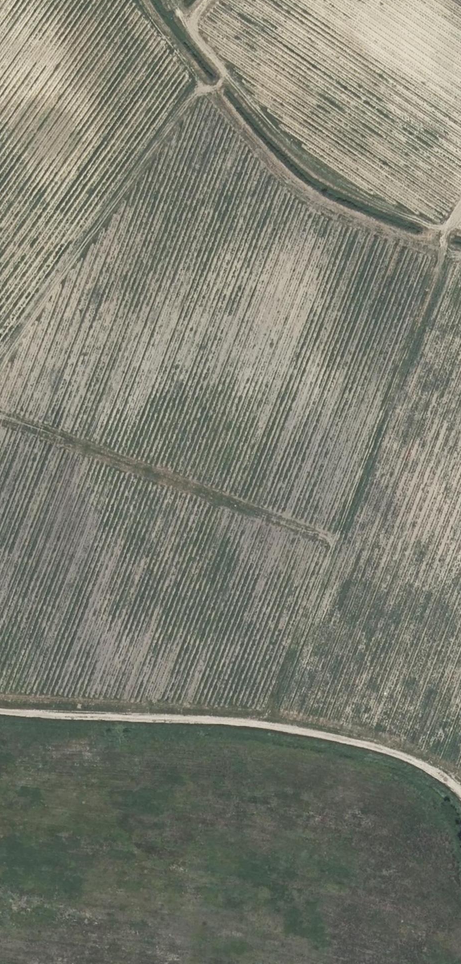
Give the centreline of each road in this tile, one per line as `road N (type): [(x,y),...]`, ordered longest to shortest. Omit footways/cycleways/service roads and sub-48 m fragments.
road 1 (track): [(460,789),(403,758),(275,730),(0,713)]

